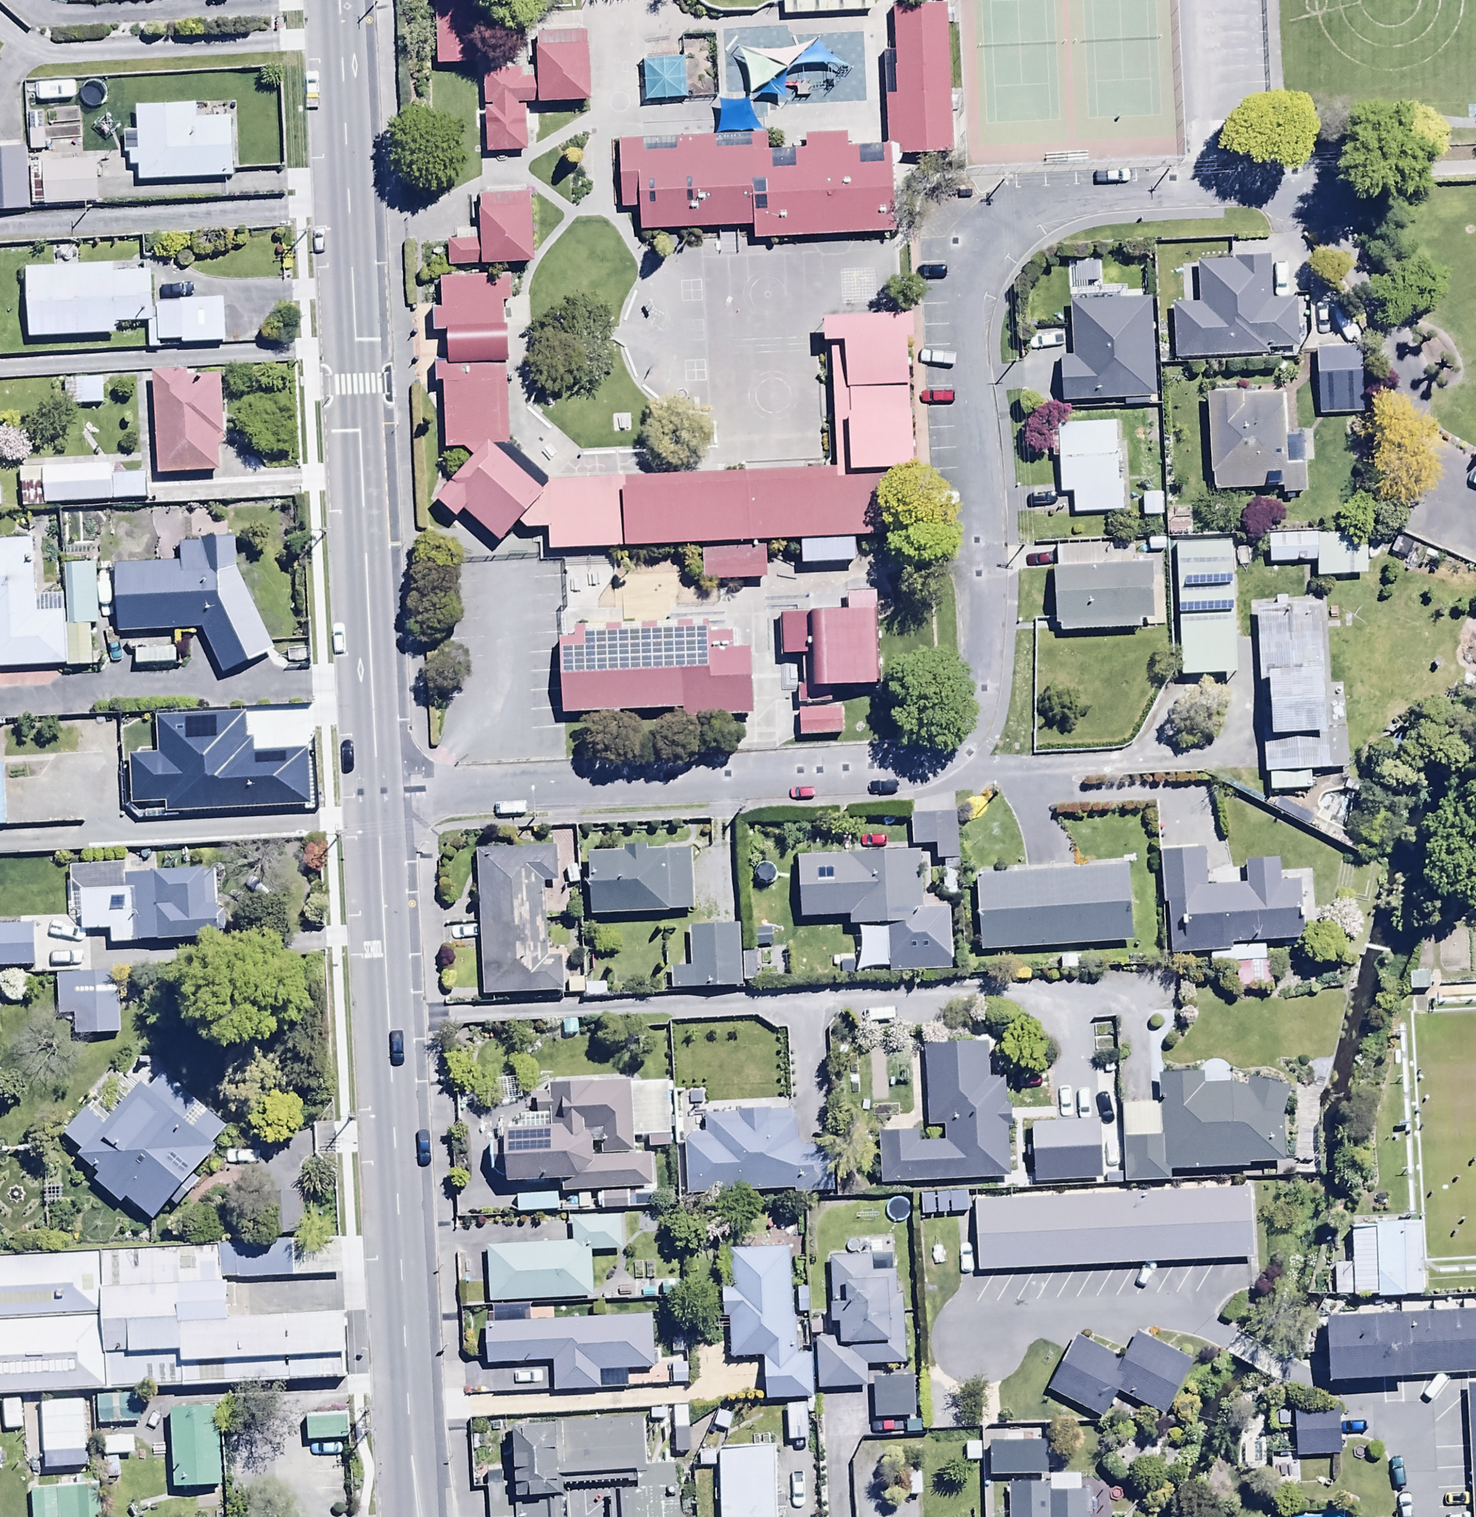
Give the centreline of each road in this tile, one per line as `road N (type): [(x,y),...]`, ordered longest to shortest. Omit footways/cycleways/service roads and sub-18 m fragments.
road 1 (residential): [(380,797),(933,760),(961,736),(973,687),(983,540),(964,289),(981,237),(1050,189),(1341,174)]
road 2 (tertiary): [(339,0),(380,797)]
road 3 (tertiary): [(380,797),(415,1499)]

